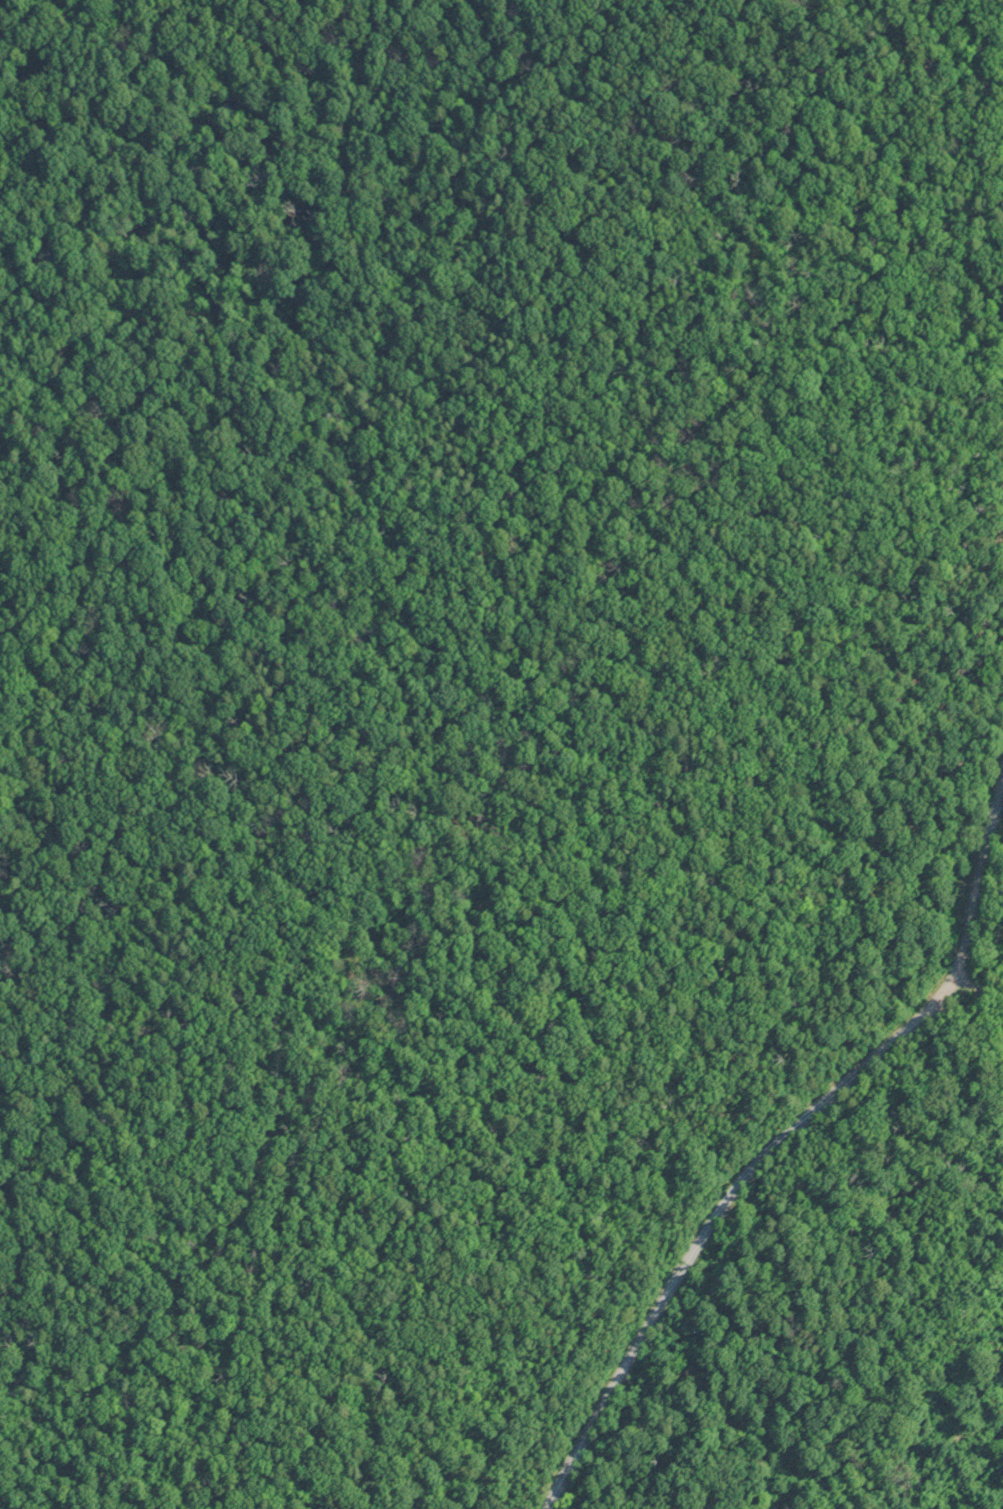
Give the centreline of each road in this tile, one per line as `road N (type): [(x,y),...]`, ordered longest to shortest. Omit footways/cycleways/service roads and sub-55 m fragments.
road 1 (track): [(831,0),(811,89),(817,188),(755,272),(681,506),(575,661),(493,928),(440,1037),(367,1243),(364,1330),(377,1413),(352,1508)]
road 2 (residential): [(1002,771),(946,972),(890,1039),(749,1167),(695,1237),(538,1508)]

